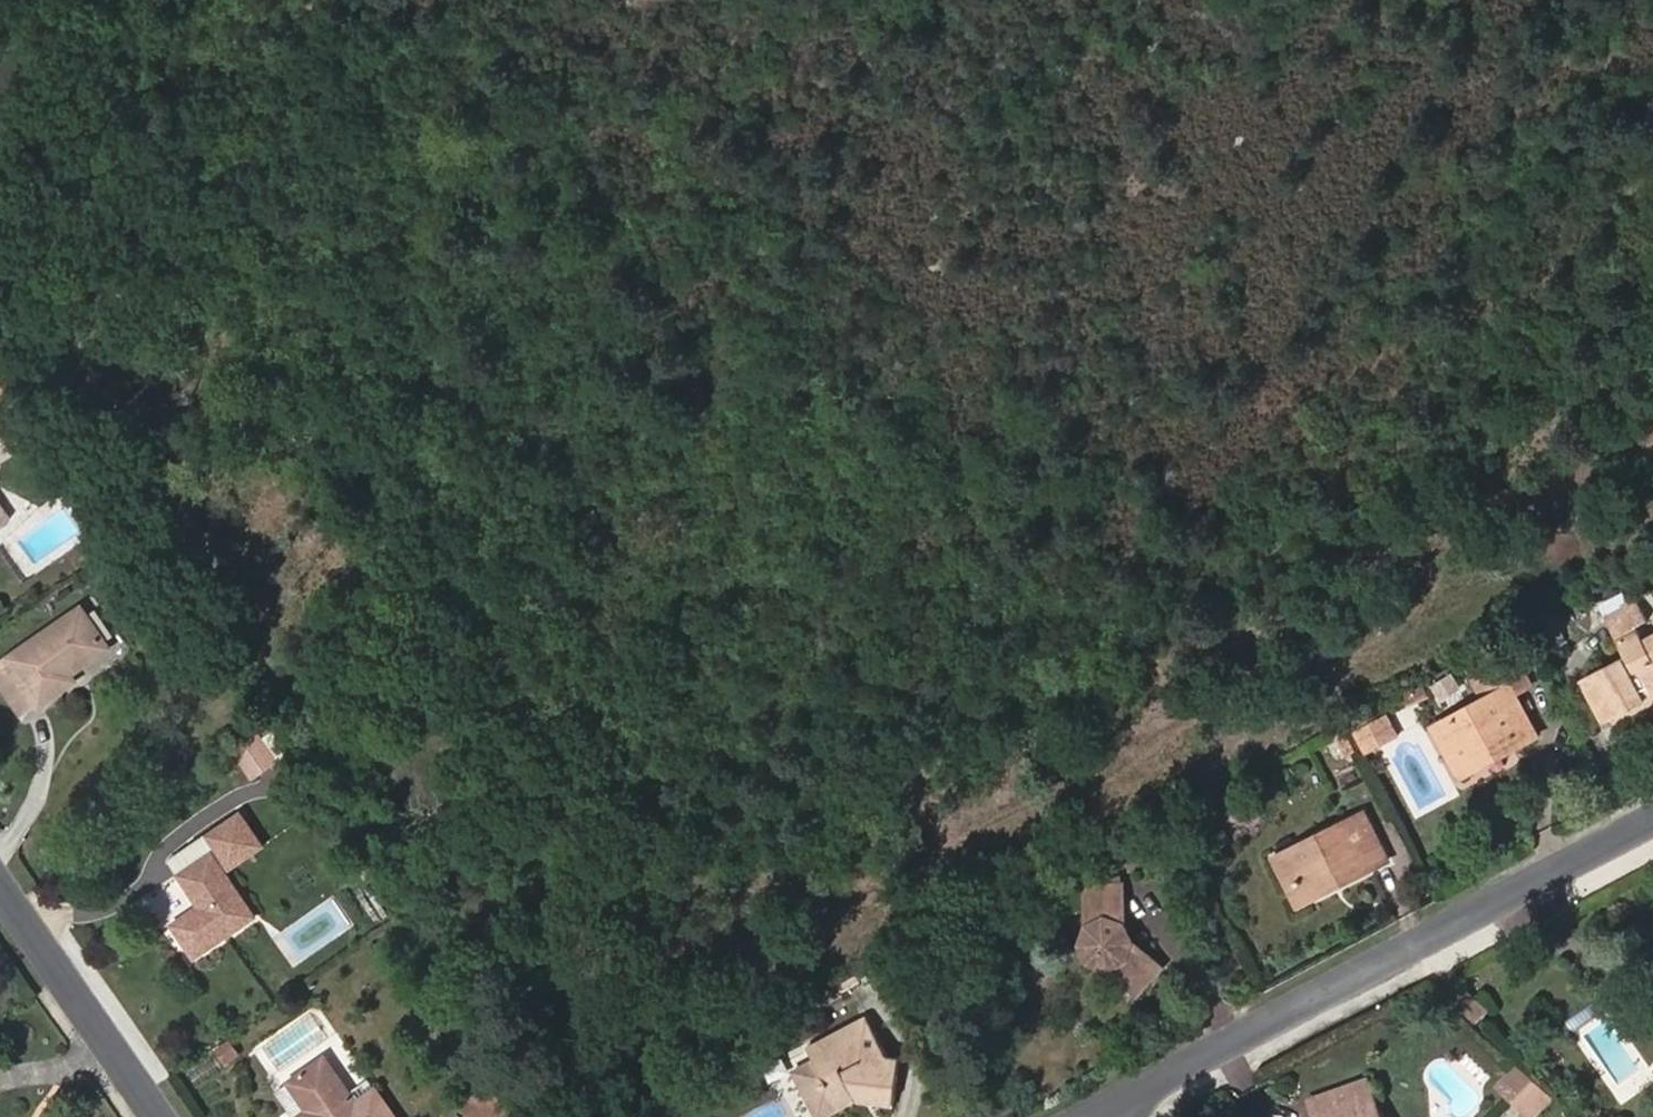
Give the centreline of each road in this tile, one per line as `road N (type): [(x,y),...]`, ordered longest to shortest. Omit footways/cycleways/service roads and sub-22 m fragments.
road 1 (residential): [(1095,1116),(1652,826)]
road 2 (residential): [(0,883),(160,1116)]

